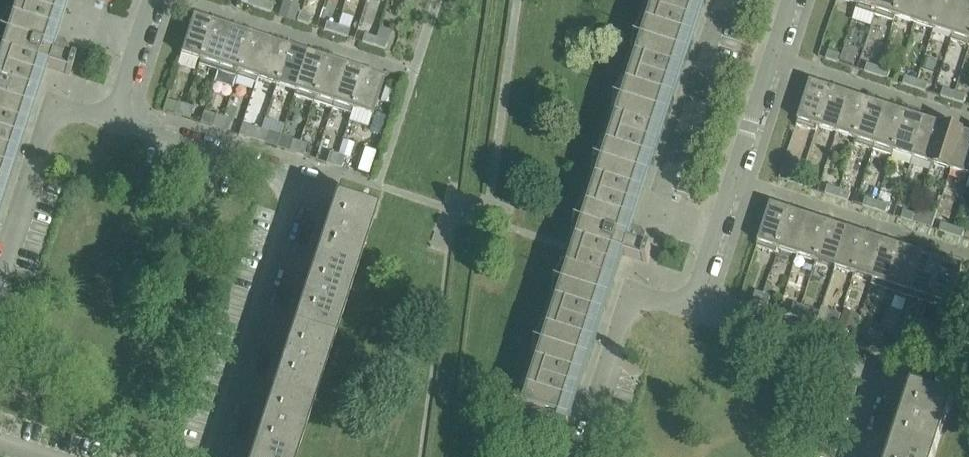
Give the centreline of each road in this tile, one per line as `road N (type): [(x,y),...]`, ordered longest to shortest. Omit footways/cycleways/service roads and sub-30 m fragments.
road 1 (residential): [(688,310),(881,372),(852,456)]
road 2 (residential): [(715,232),(654,213),(723,0)]
road 3 (residential): [(214,456),(302,185)]
road 4 (residential): [(715,232),(790,0)]
road 5 (residential): [(112,122),(54,105),(0,273)]
road 6 (residential): [(302,185),(112,122)]
road 7 (residential): [(581,456),(631,294)]
road 8 (residential): [(112,122),(152,0)]

